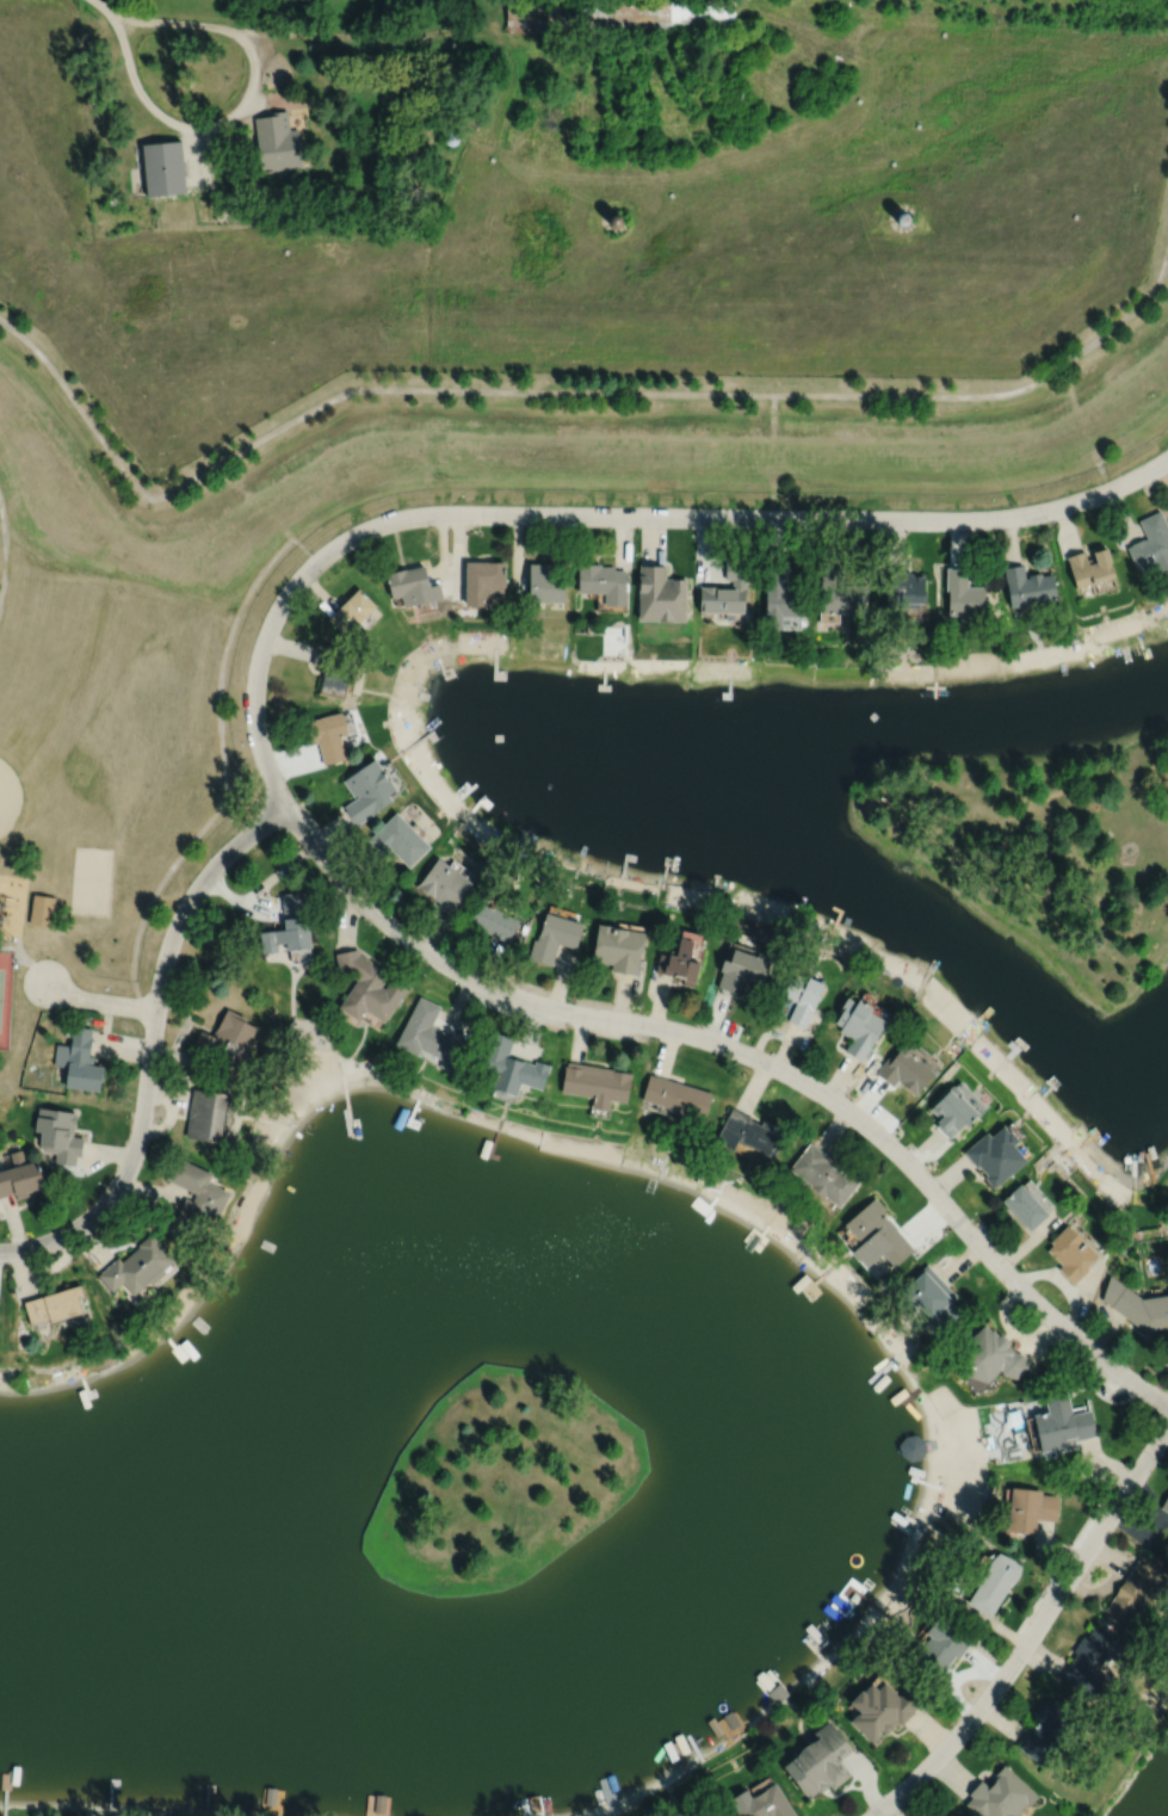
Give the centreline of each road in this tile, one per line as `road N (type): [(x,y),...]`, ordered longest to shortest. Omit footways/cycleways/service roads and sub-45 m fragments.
road 1 (residential): [(1167,1405),(1025,1292),(907,1162),(829,1098),(723,1044),(567,1013),(489,987),(389,926),(328,864),(272,783),(253,697),(272,623),(307,572),(352,537),(410,517),(987,520),(1063,507),(1167,459)]
road 2 (residential): [(0,1250),(60,1237),(100,1209),(120,1181),(136,1147),(159,984),(177,925),(220,859),(286,807)]
road 3 (residential): [(873,1815),(989,1698),(1167,1426)]

